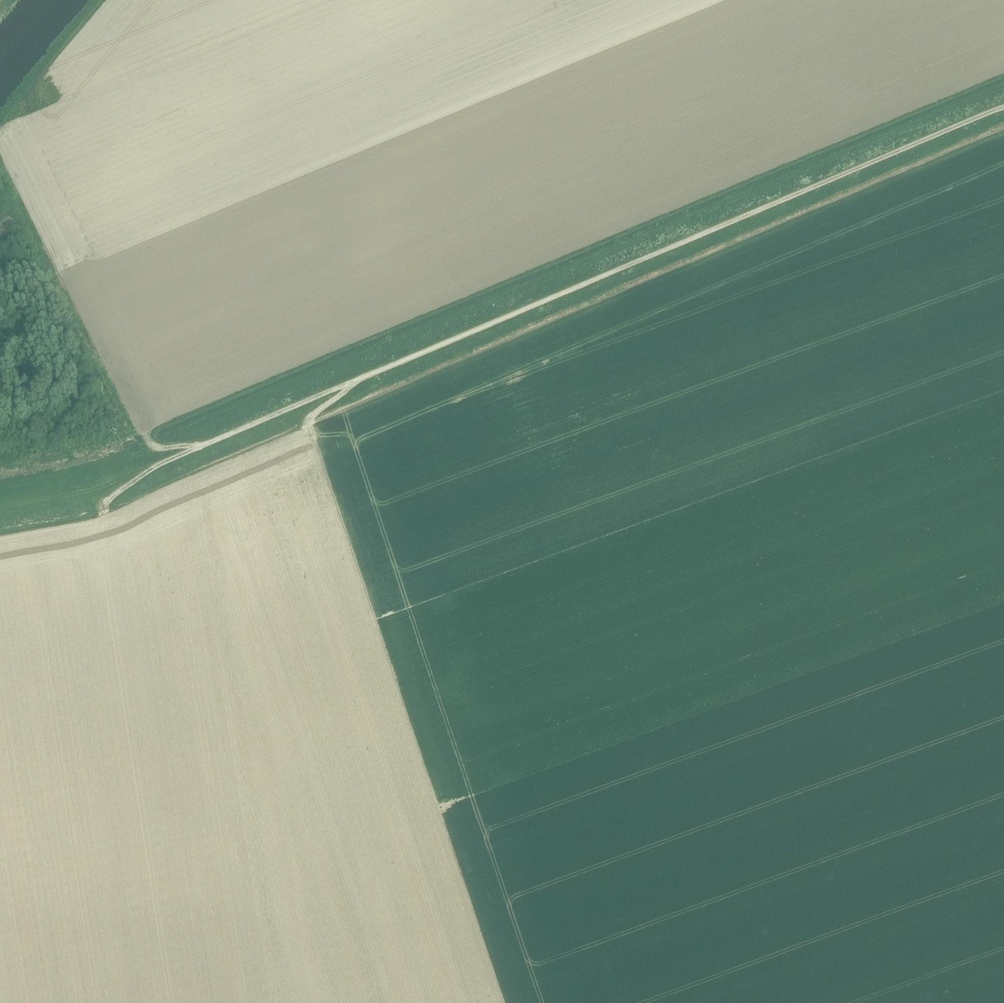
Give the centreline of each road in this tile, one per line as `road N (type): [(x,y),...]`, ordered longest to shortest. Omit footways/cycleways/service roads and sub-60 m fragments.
road 1 (track): [(1003,107),(356,381),(314,414),(309,430)]
road 2 (track): [(356,381),(165,462),(112,497),(105,514)]

